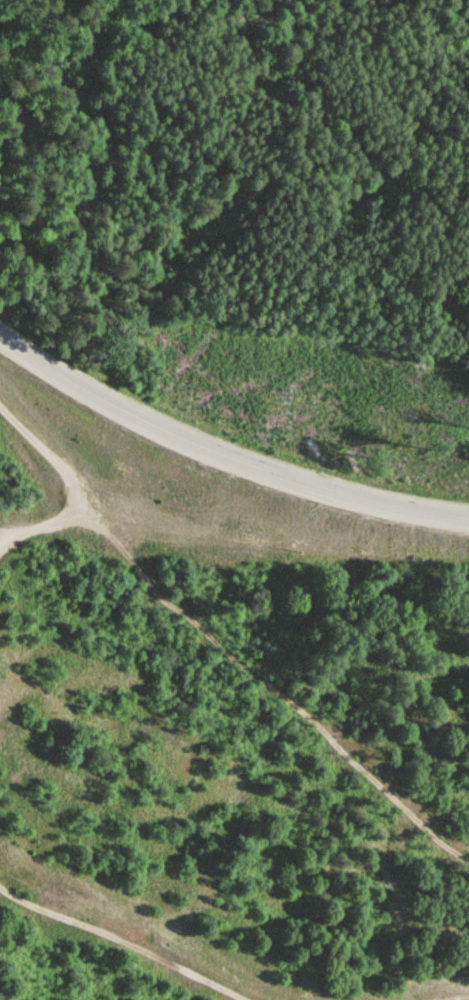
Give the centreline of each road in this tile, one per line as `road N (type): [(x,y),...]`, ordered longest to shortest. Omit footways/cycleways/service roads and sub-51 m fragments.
road 1 (track): [(79,499),(164,592),(468,869)]
road 2 (tertiary): [(468,519),(353,497),(207,451),(0,334)]
road 3 (track): [(0,887),(245,999)]
road 4 (track): [(0,544),(79,499),(0,403)]

